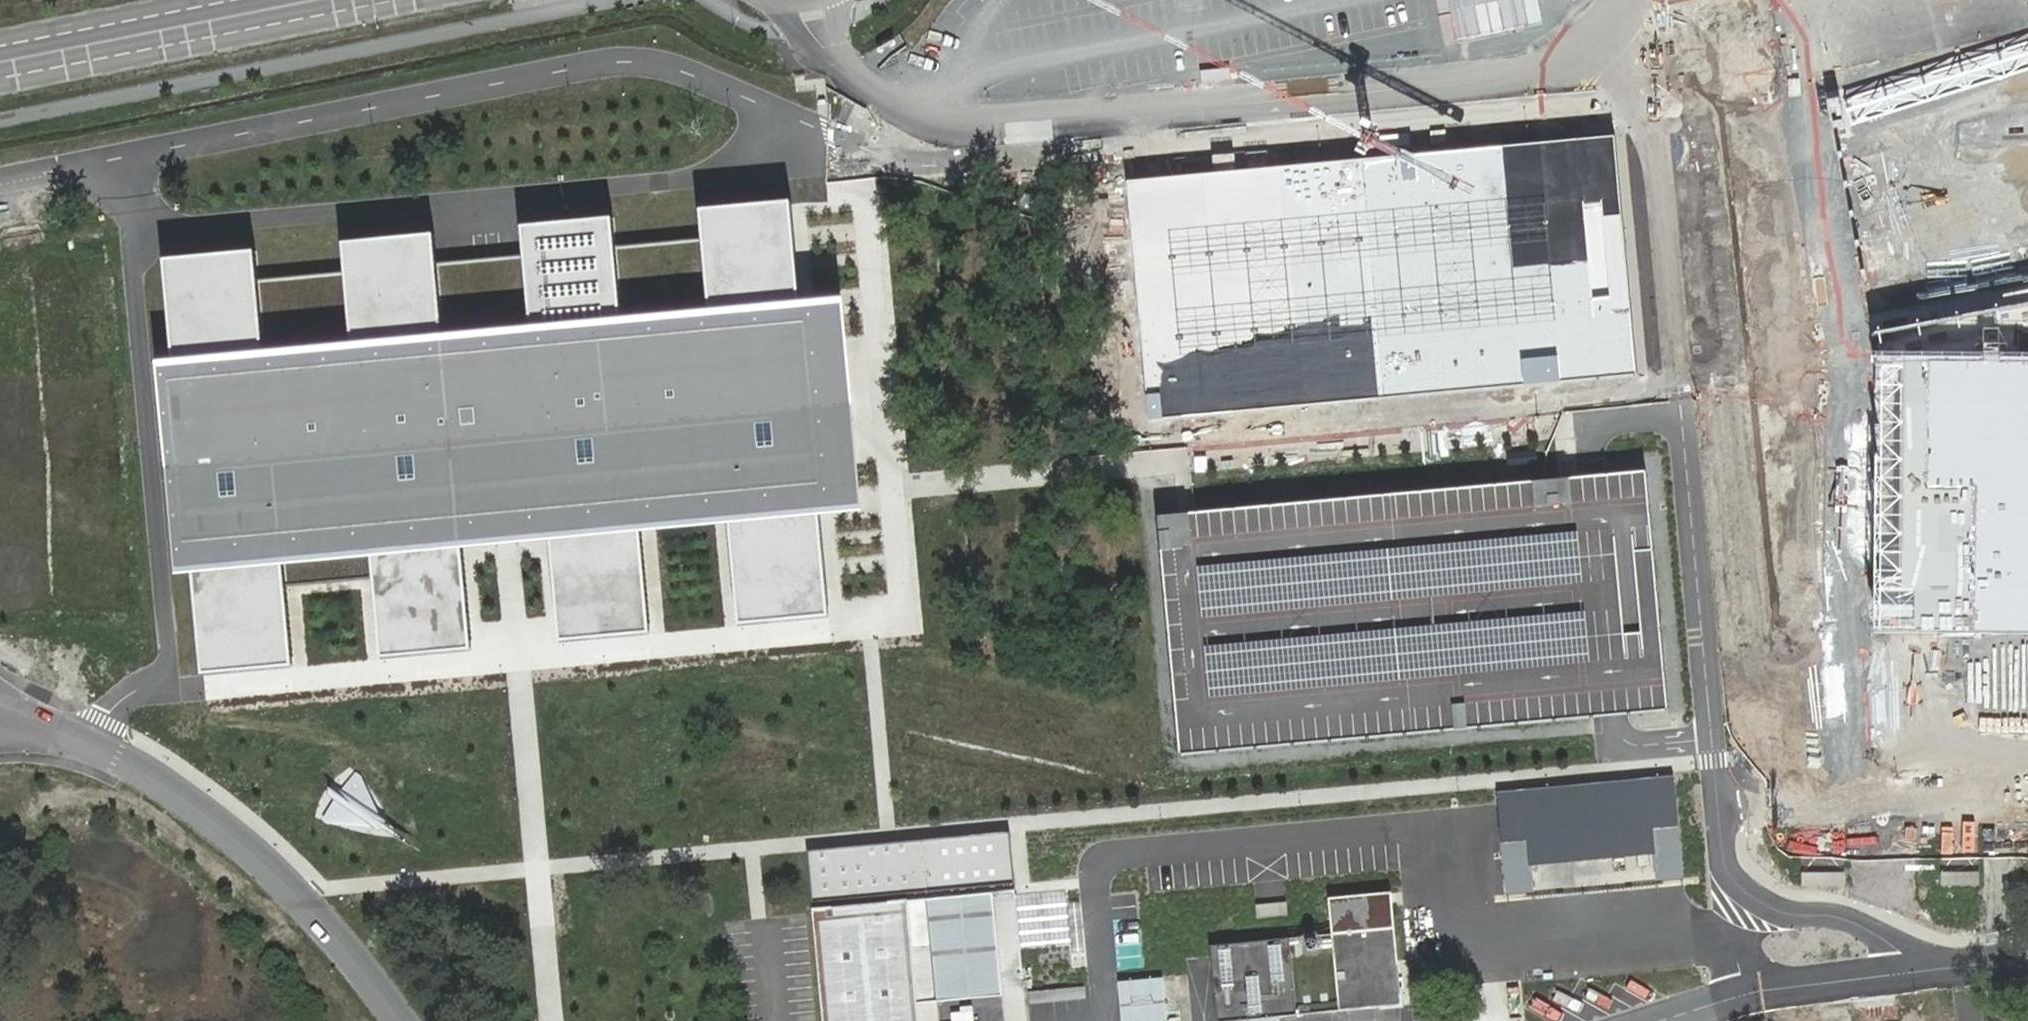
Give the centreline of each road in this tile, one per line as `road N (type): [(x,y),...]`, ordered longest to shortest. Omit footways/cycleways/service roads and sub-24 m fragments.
road 1 (secondary): [(0,76),(387,0)]
road 2 (secondary): [(243,0),(0,47)]

